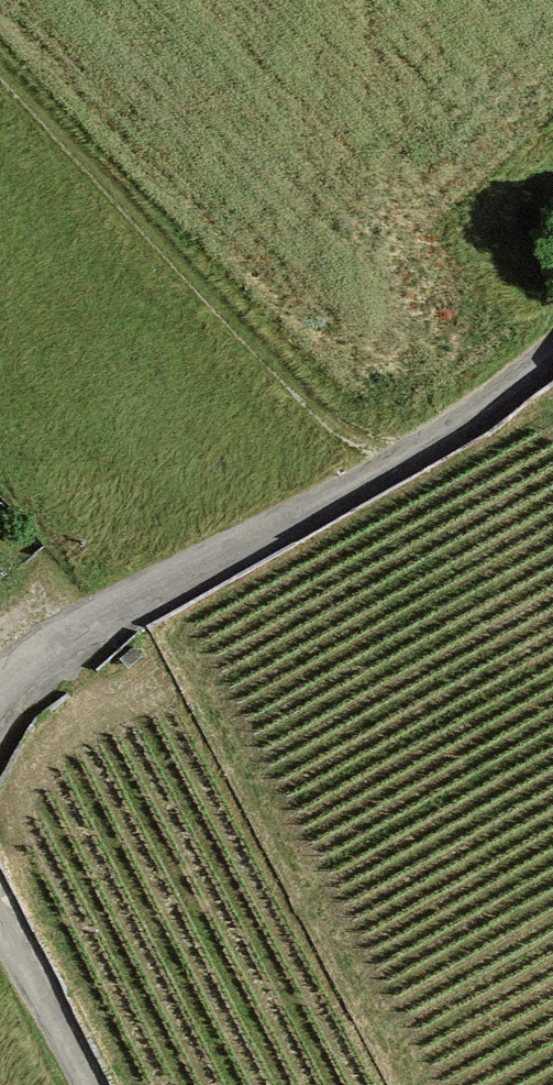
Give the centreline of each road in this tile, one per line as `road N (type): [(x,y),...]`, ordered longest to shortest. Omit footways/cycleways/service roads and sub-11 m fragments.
road 1 (residential): [(0,679),(482,407),(552,350)]
road 2 (track): [(384,462),(0,72)]
road 3 (residential): [(78,1084),(0,931)]

